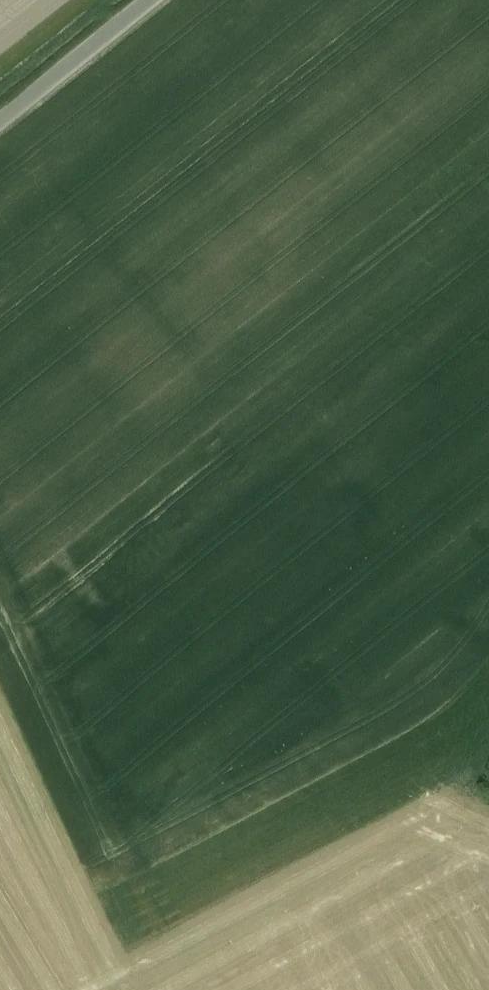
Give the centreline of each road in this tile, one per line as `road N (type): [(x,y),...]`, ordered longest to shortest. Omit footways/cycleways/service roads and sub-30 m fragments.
road 1 (unclassified): [(0,120),(149,0)]

